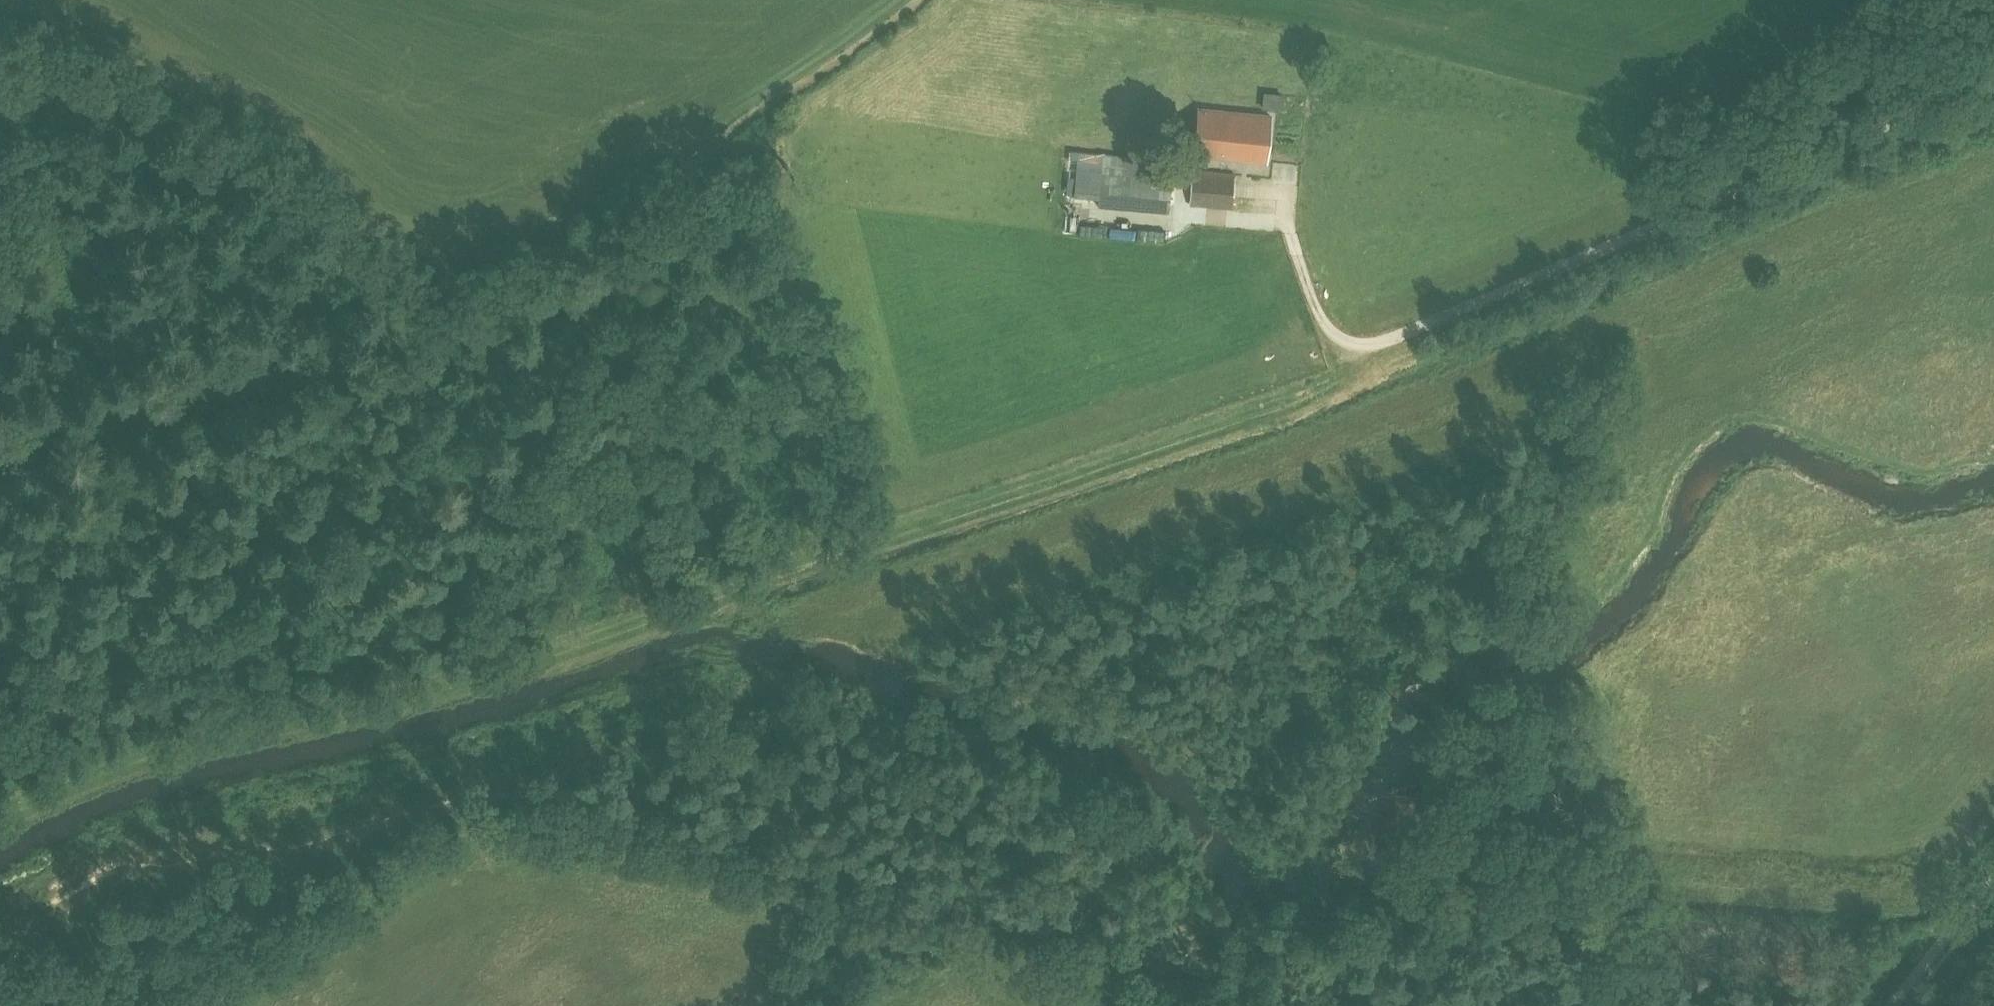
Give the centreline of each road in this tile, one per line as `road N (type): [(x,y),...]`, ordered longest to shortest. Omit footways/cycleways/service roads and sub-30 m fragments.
road 1 (track): [(442,770),(1388,1005)]
road 2 (track): [(1292,182),(1294,239),(1325,325),(1360,344),(1383,342),(1993,80)]
road 3 (track): [(1890,1005),(1992,878)]

